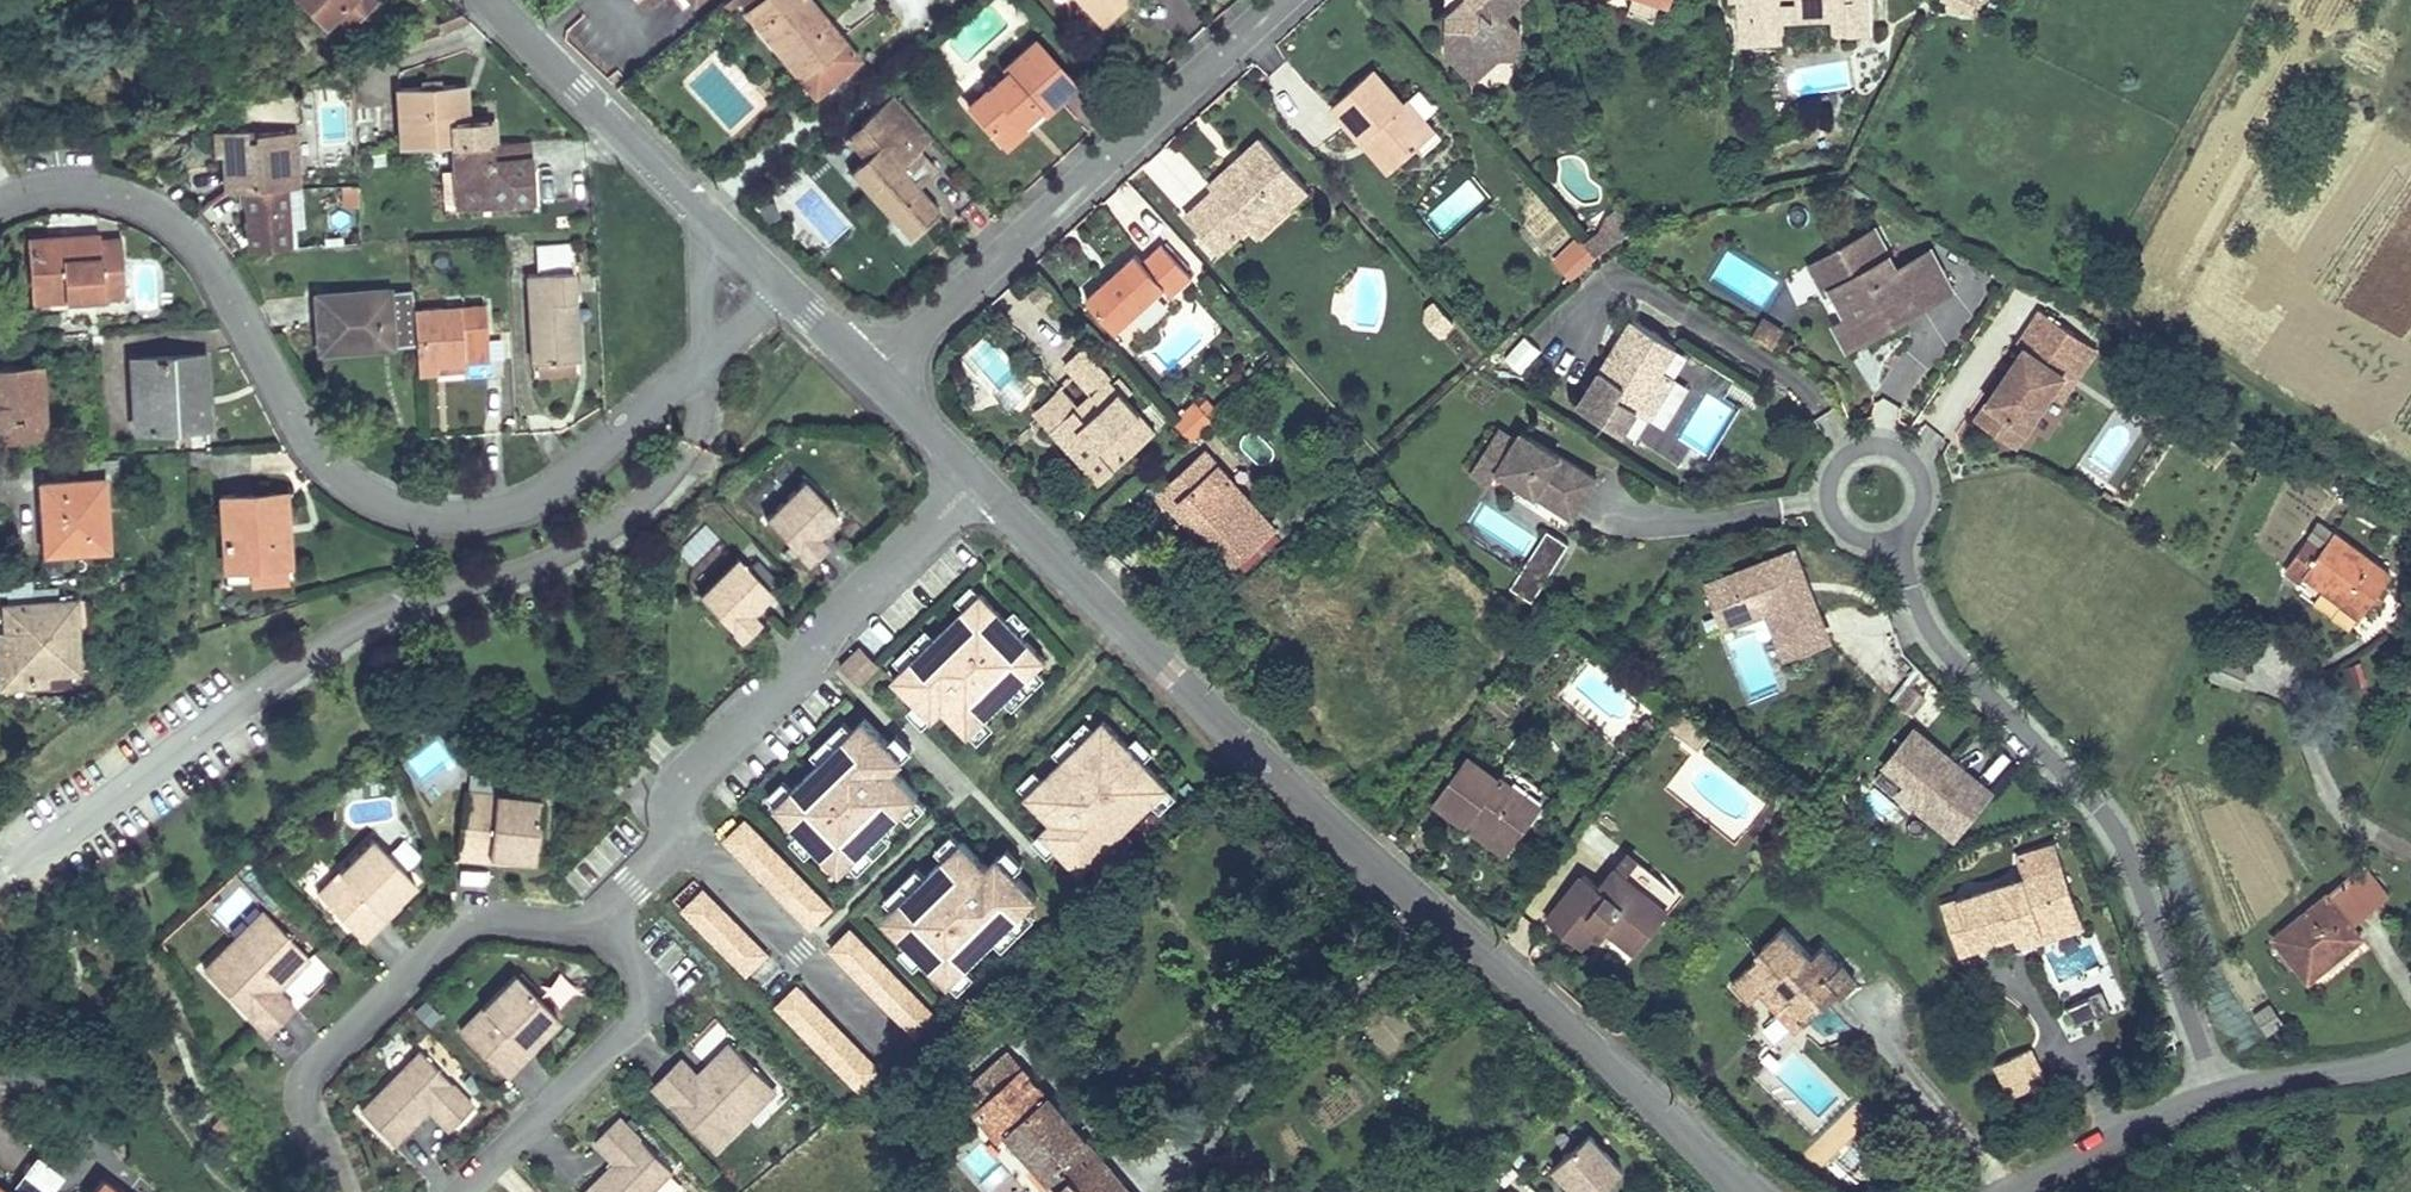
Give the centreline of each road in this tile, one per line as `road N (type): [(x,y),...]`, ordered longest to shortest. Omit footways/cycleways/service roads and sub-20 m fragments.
road 1 (residential): [(965,469),(1746,1191)]
road 2 (residential): [(0,200),(82,183),(181,224),(226,277),(293,414),(324,457),(362,485),(417,508),(459,514),(506,508),(550,486),(621,431),(777,279)]
road 3 (residential): [(965,469),(939,523),(652,803),(642,864),(597,926)]
road 4 (residential): [(1275,0),(867,373)]
road 5 (residential): [(597,926),(476,920),(297,1088),(333,1191)]
road 6 (residential): [(2410,1055),(2216,1095),(2011,1191)]
road 7 (residential): [(495,0),(707,221),(777,279)]
road 8 (residential): [(464,1191),(620,1034),(654,983)]
road 9 (residential): [(867,373),(965,469)]
road 10 (residential): [(777,279),(867,373)]

